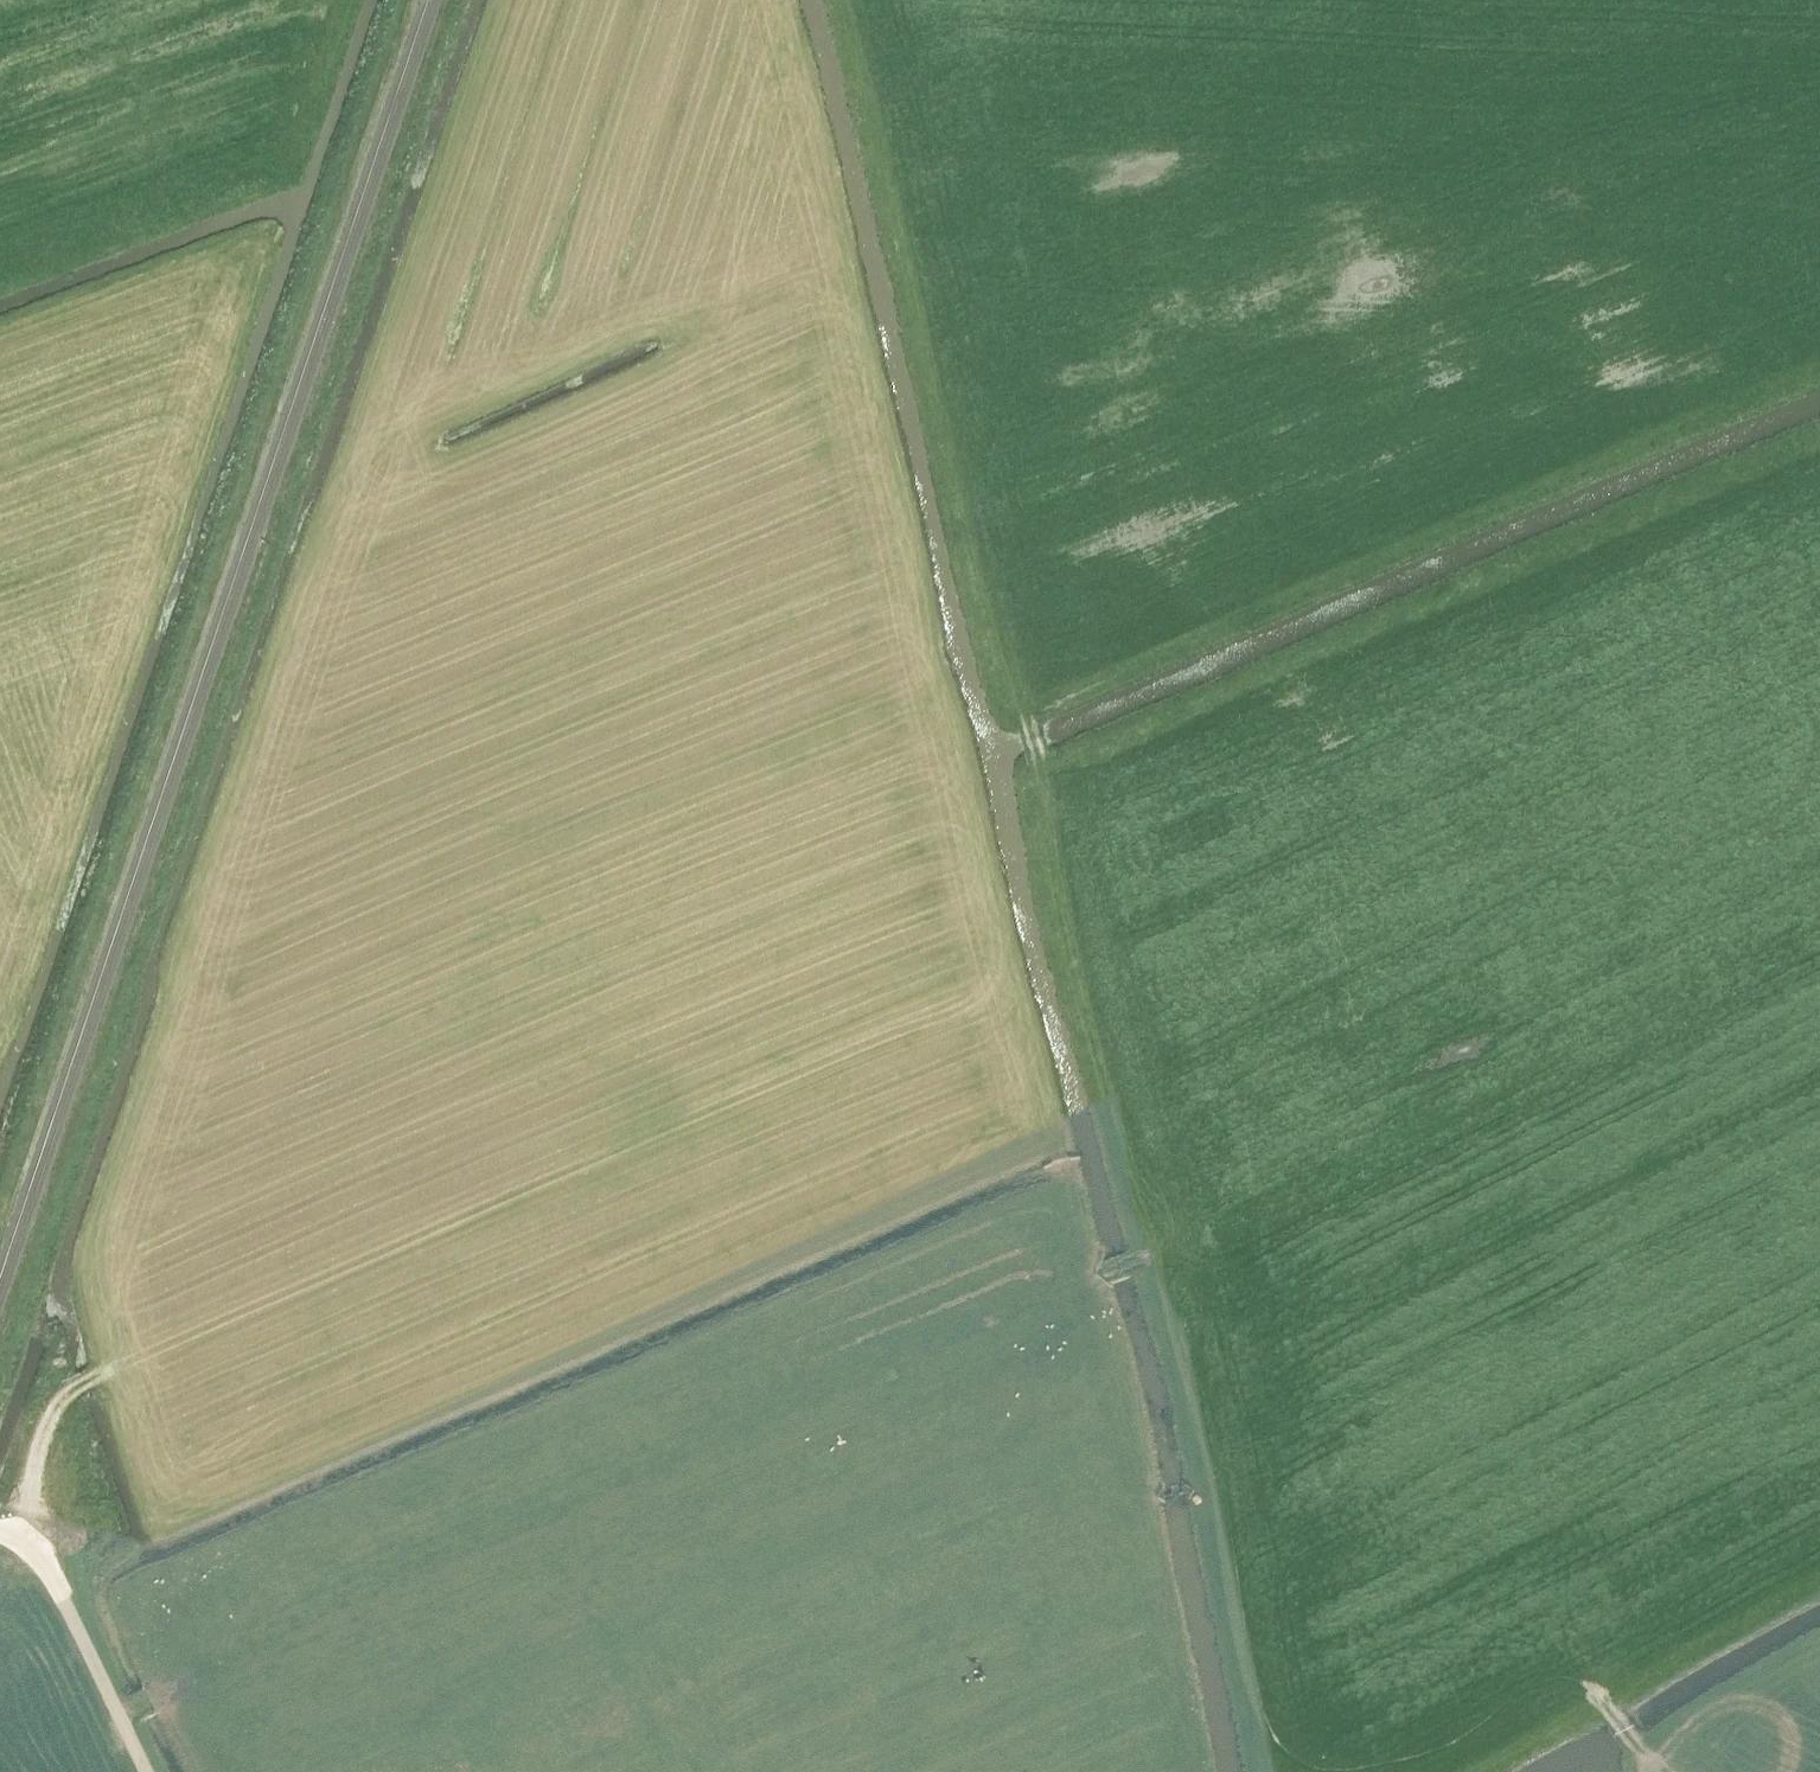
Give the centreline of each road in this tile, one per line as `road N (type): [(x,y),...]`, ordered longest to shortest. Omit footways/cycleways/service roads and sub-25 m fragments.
road 1 (track): [(26,1555),(36,1448),(56,1410),(116,1364)]

